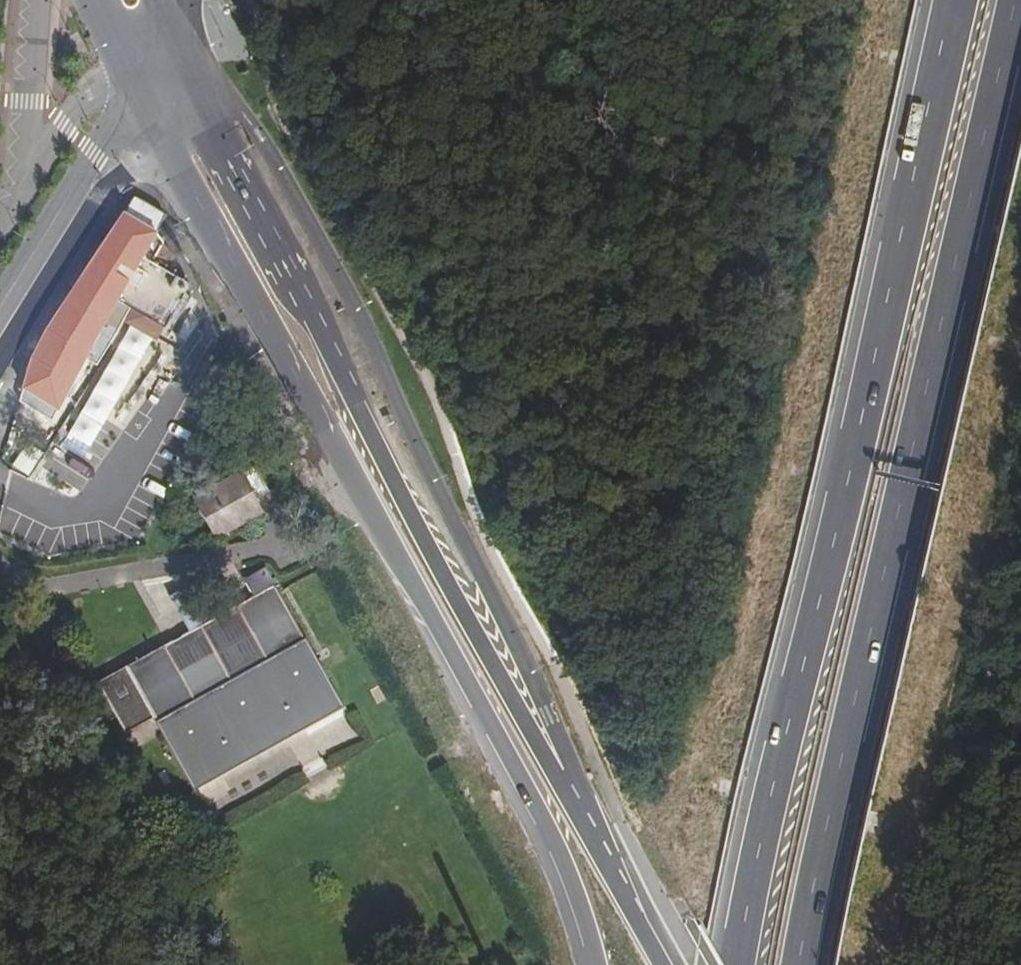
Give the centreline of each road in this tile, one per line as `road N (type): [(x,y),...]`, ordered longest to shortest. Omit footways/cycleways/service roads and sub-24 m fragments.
road 1 (secondary): [(667,964),(443,571),(185,66)]
road 2 (trunk): [(962,0),(744,964)]
road 3 (trunk): [(805,964),(1020,5)]
road 4 (secondary): [(146,105),(513,770),(553,853),(591,964)]
road 5 (unclassified): [(0,307),(97,158),(146,105)]

